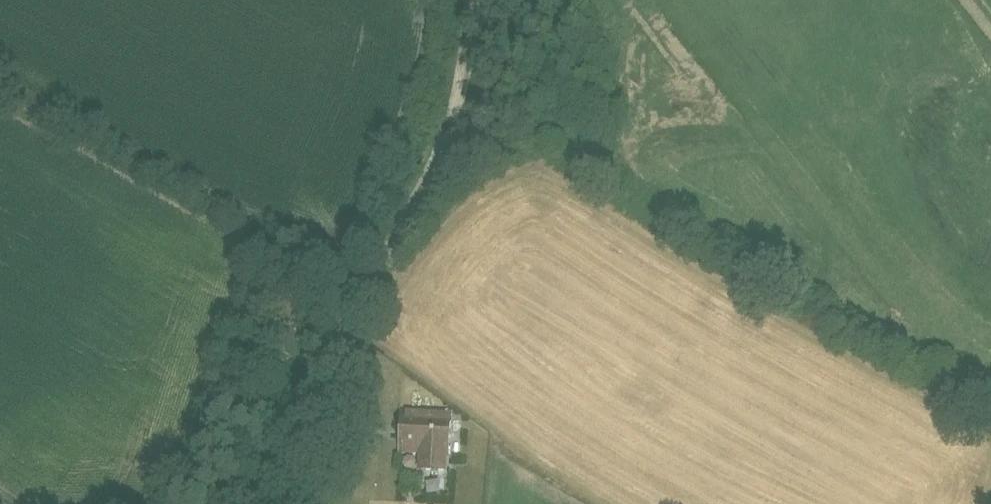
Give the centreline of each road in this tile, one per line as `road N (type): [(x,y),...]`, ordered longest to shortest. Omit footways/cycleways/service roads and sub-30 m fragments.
road 1 (track): [(276,503),(303,406),(426,172),(464,50),(466,0)]

